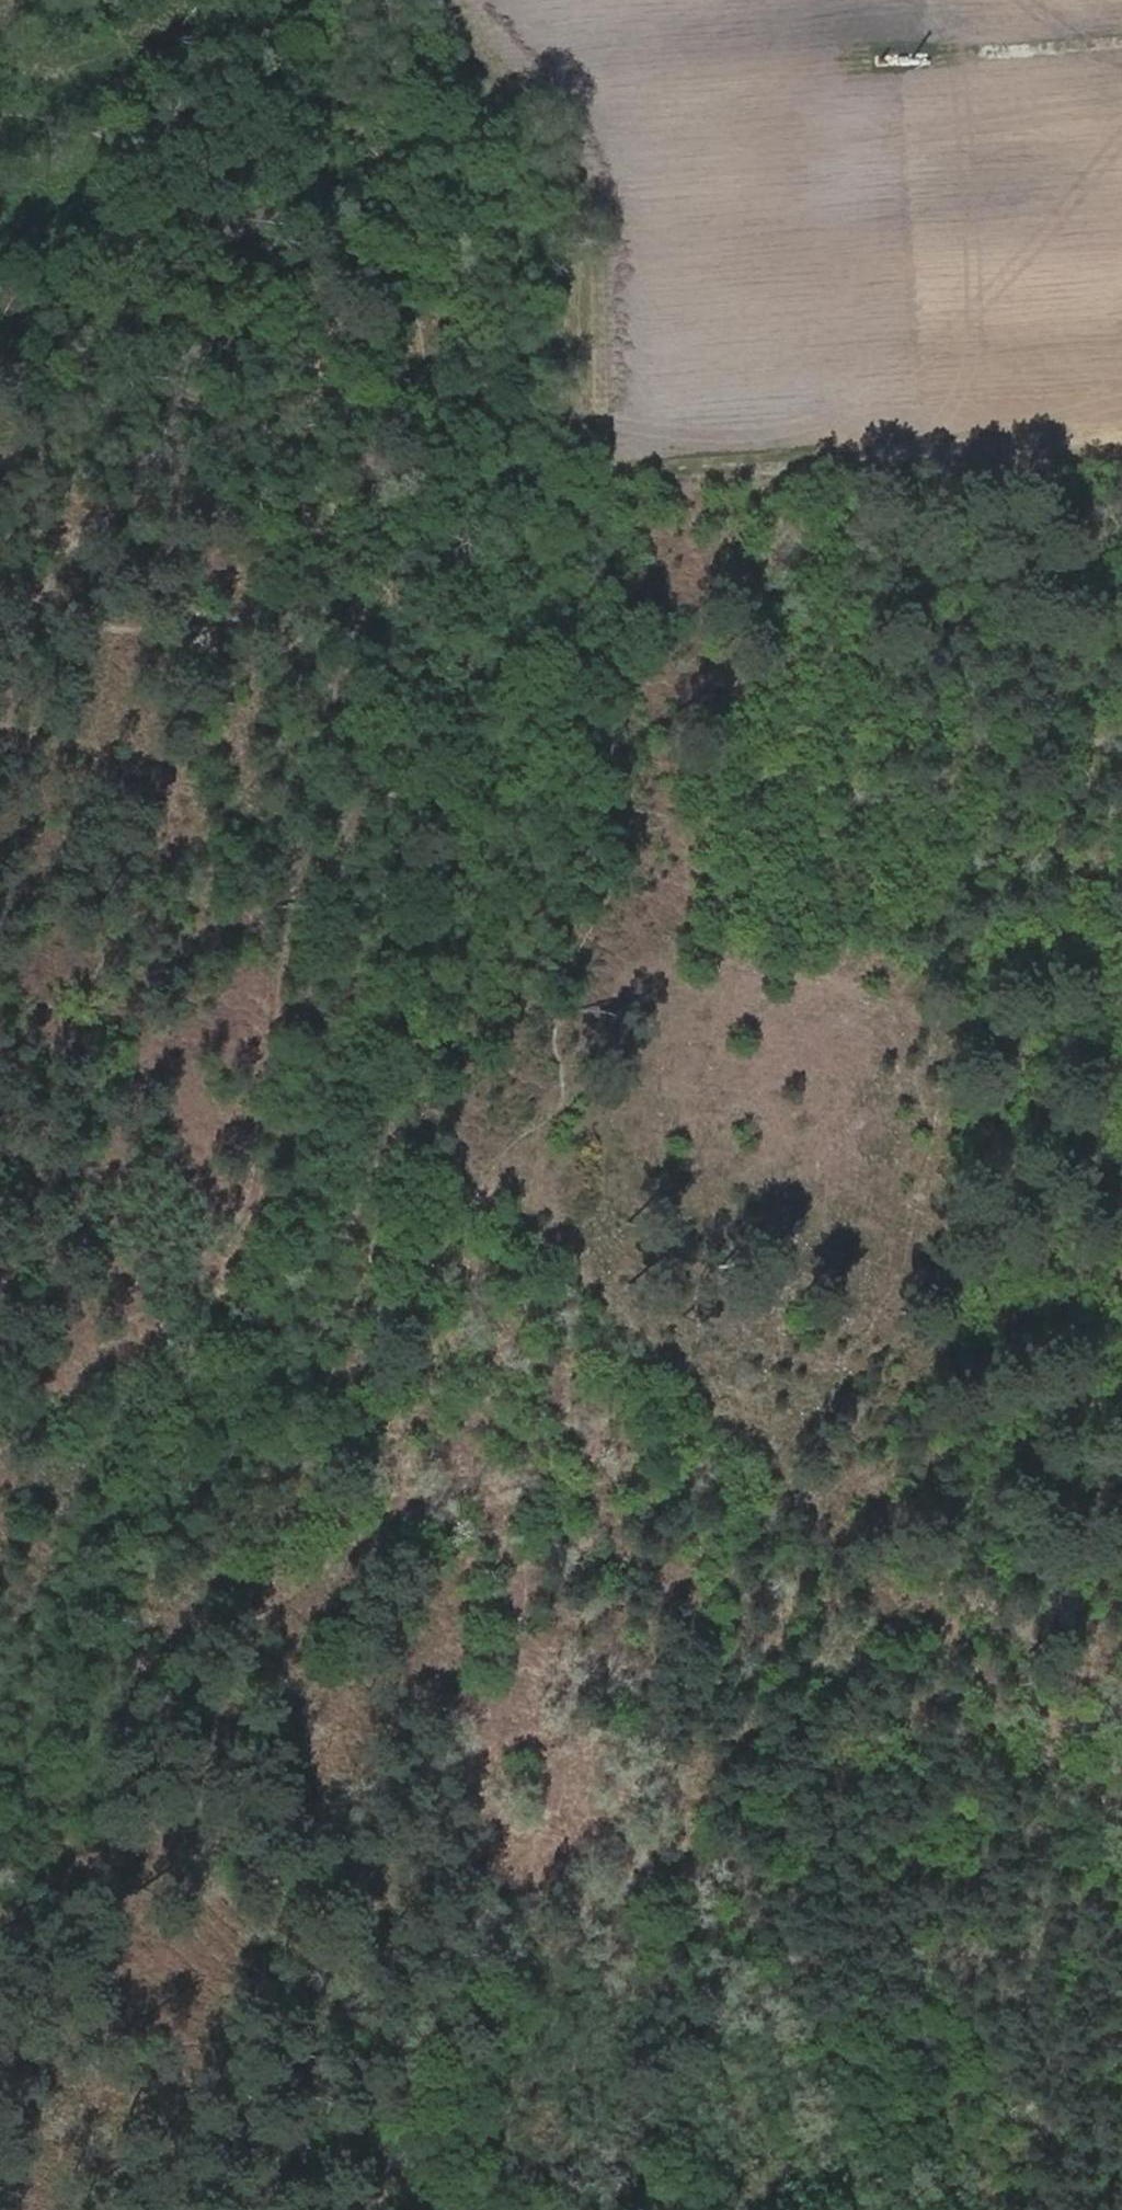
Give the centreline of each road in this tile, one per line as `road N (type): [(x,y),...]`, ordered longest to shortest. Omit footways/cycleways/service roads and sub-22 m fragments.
road 1 (track): [(483,0),(579,155),(590,460),(1121,432)]
road 2 (track): [(885,447),(903,565),(994,760),(1121,932)]

